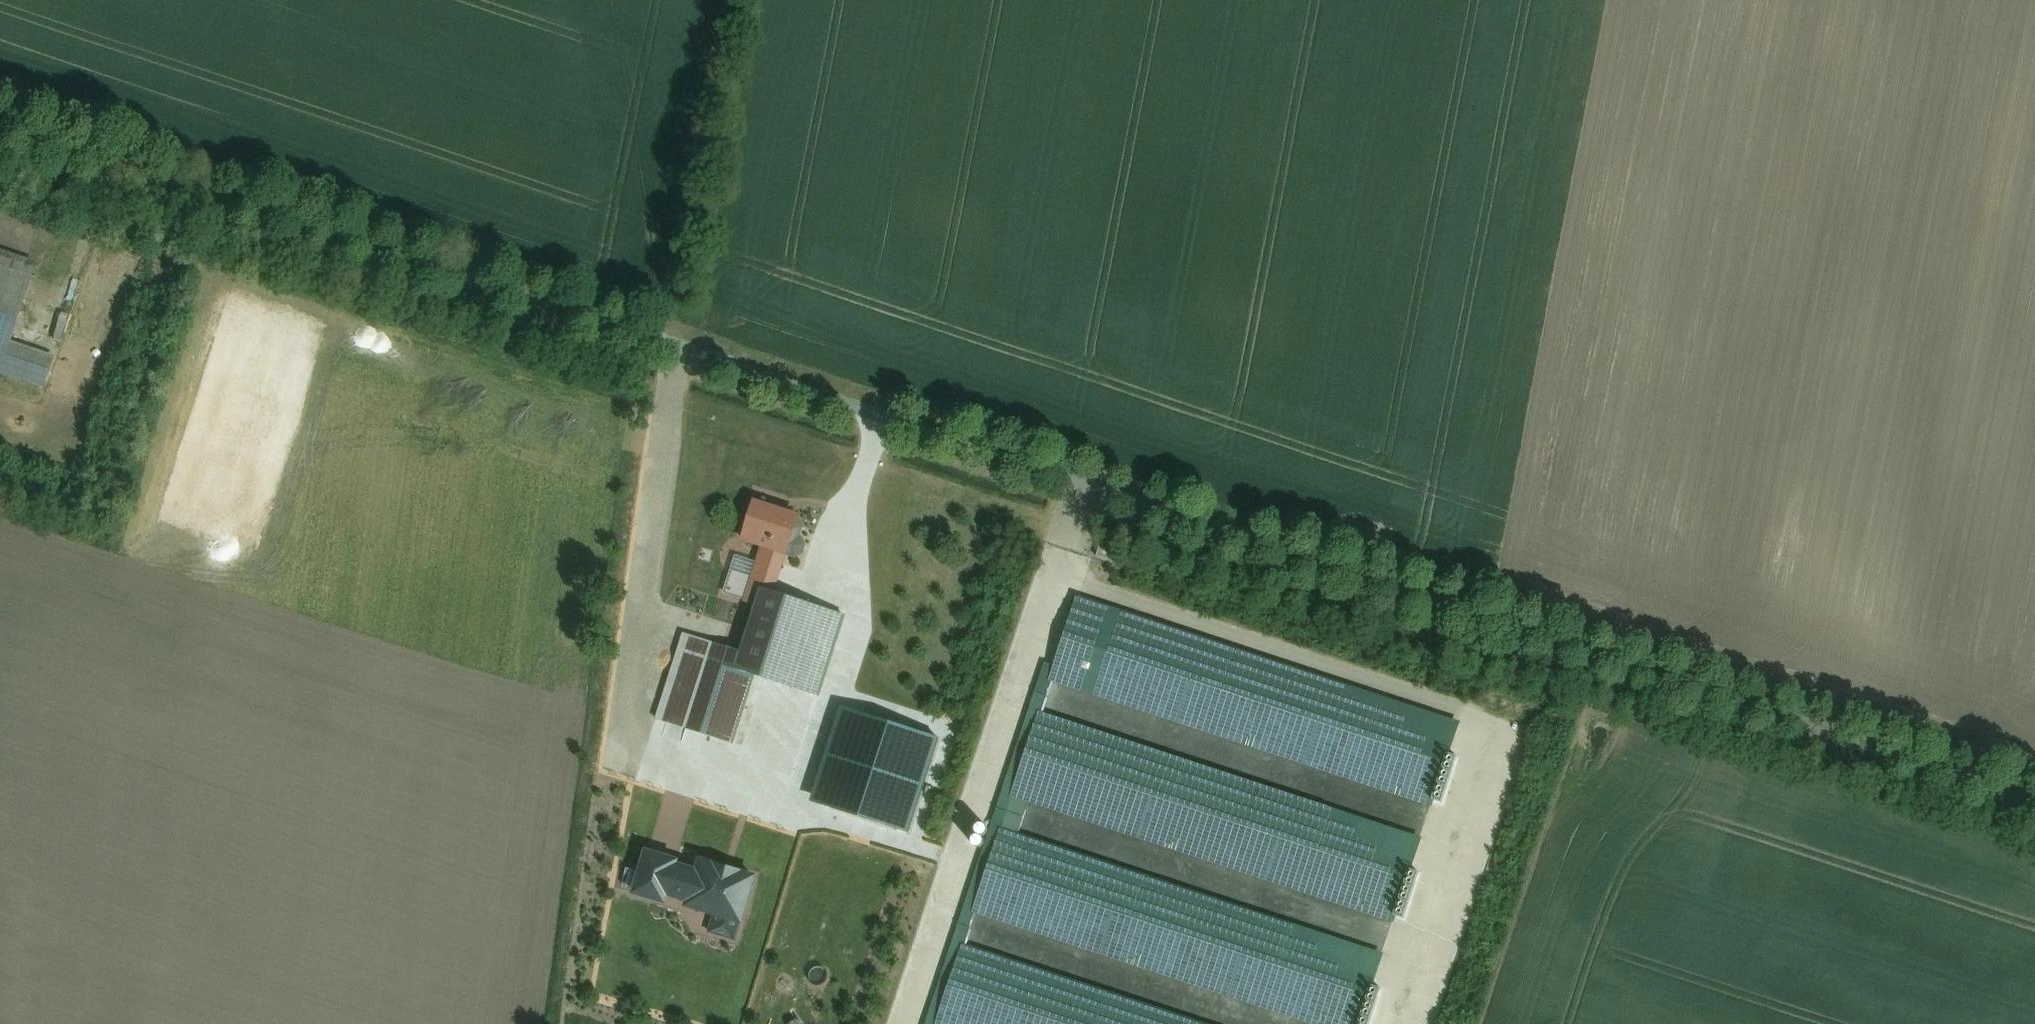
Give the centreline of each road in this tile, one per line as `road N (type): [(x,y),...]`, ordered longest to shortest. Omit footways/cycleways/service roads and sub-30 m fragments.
road 1 (unclassified): [(0,126),(875,414),(1411,579),(2034,790)]

